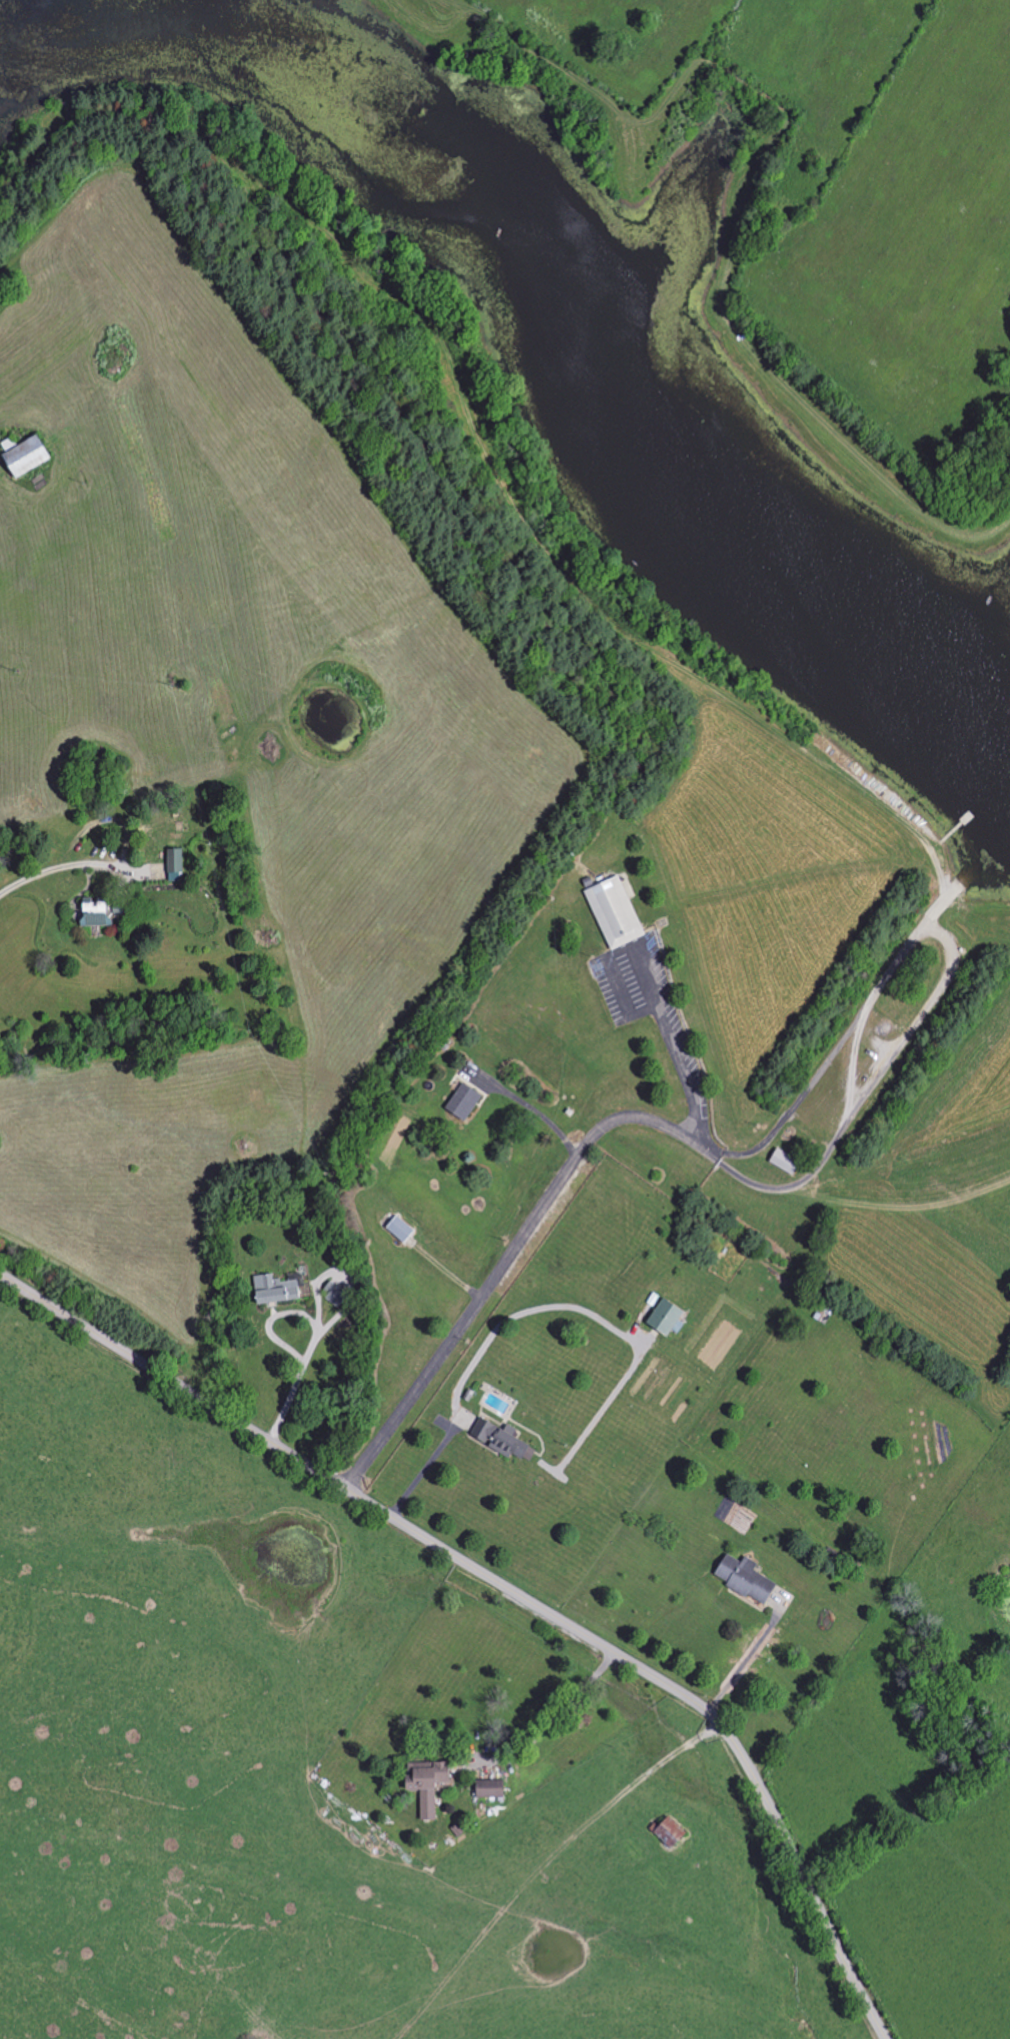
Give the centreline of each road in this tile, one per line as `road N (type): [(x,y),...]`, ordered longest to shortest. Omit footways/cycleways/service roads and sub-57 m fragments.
road 1 (secondary): [(886,2038),(759,1787),(715,1720),(0,1275)]

